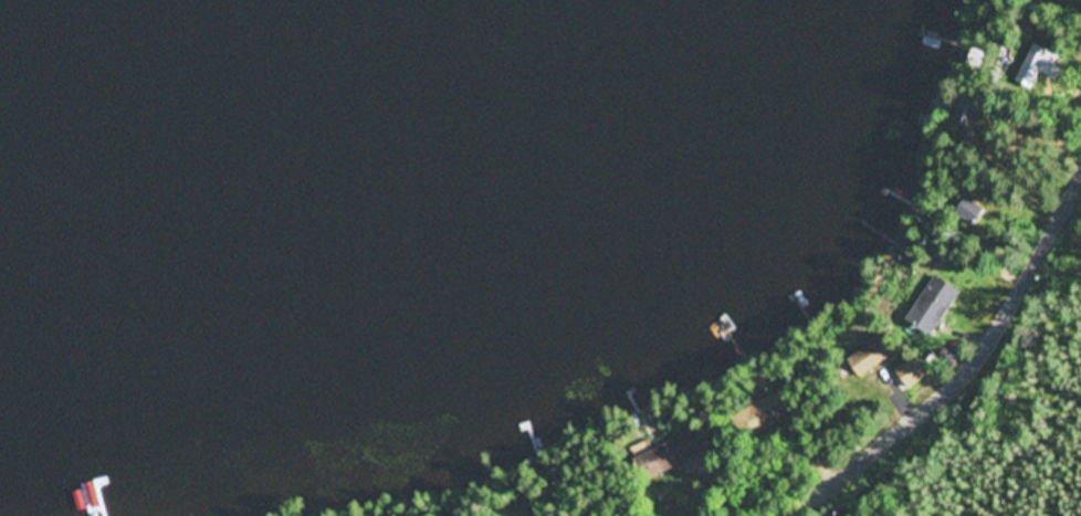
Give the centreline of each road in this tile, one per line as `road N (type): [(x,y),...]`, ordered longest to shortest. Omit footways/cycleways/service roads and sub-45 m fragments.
road 1 (residential): [(785,515),(841,482),(996,347),(1080,182)]

